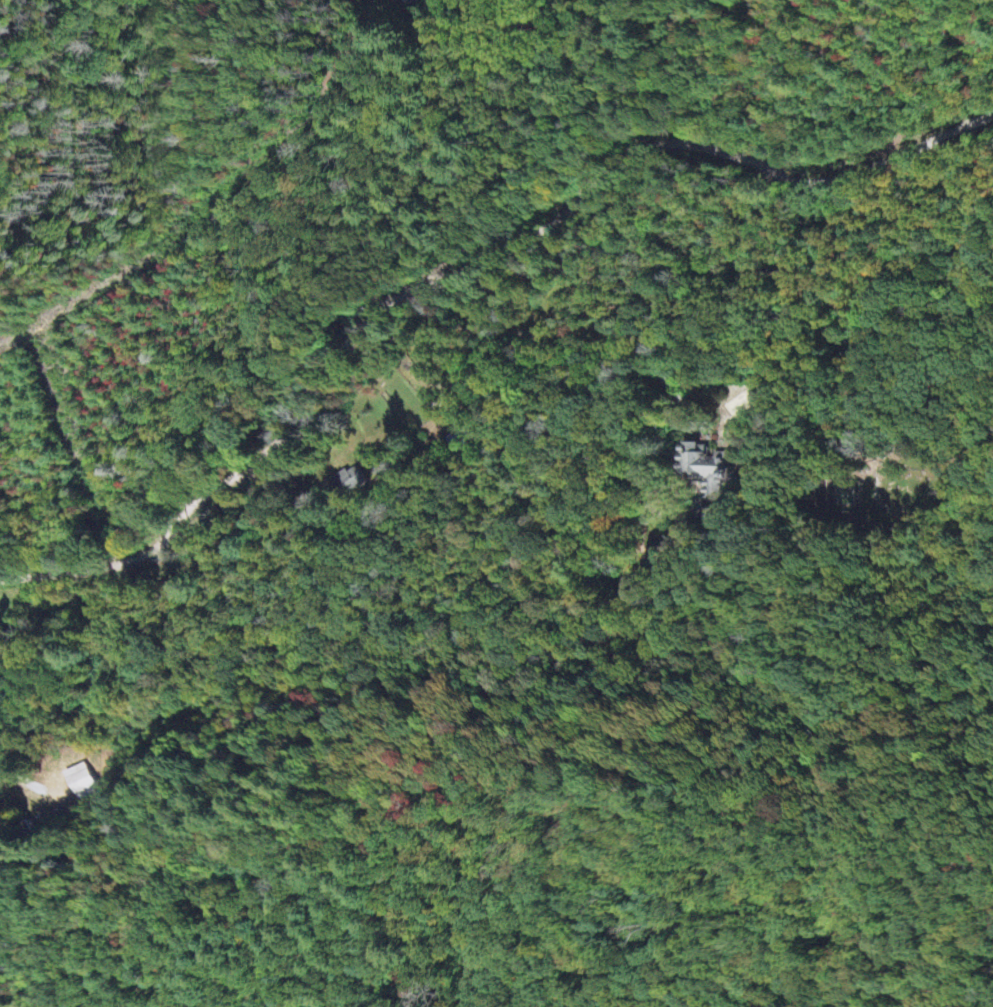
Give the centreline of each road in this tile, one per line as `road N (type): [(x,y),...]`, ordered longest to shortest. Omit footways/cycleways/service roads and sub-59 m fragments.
road 1 (residential): [(992,66),(899,95),(733,121),(583,199),(508,253),(380,310),(276,447),(226,484),(37,533),(0,533)]
road 2 (residential): [(553,0),(549,43),(559,90),(509,193),(433,282)]

